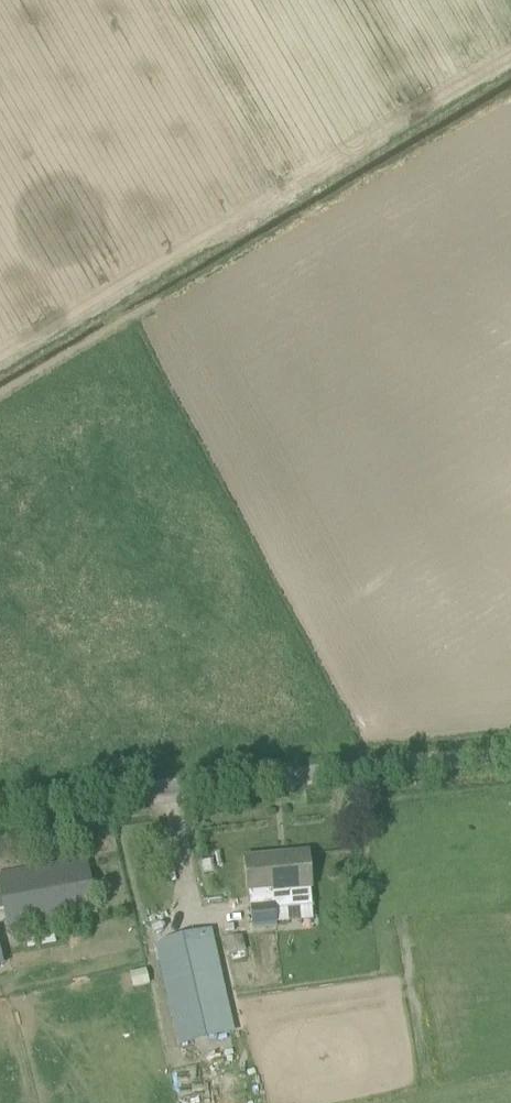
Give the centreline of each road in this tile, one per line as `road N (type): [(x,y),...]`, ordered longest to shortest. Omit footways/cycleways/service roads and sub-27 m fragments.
road 1 (unclassified): [(0,812),(510,764)]

